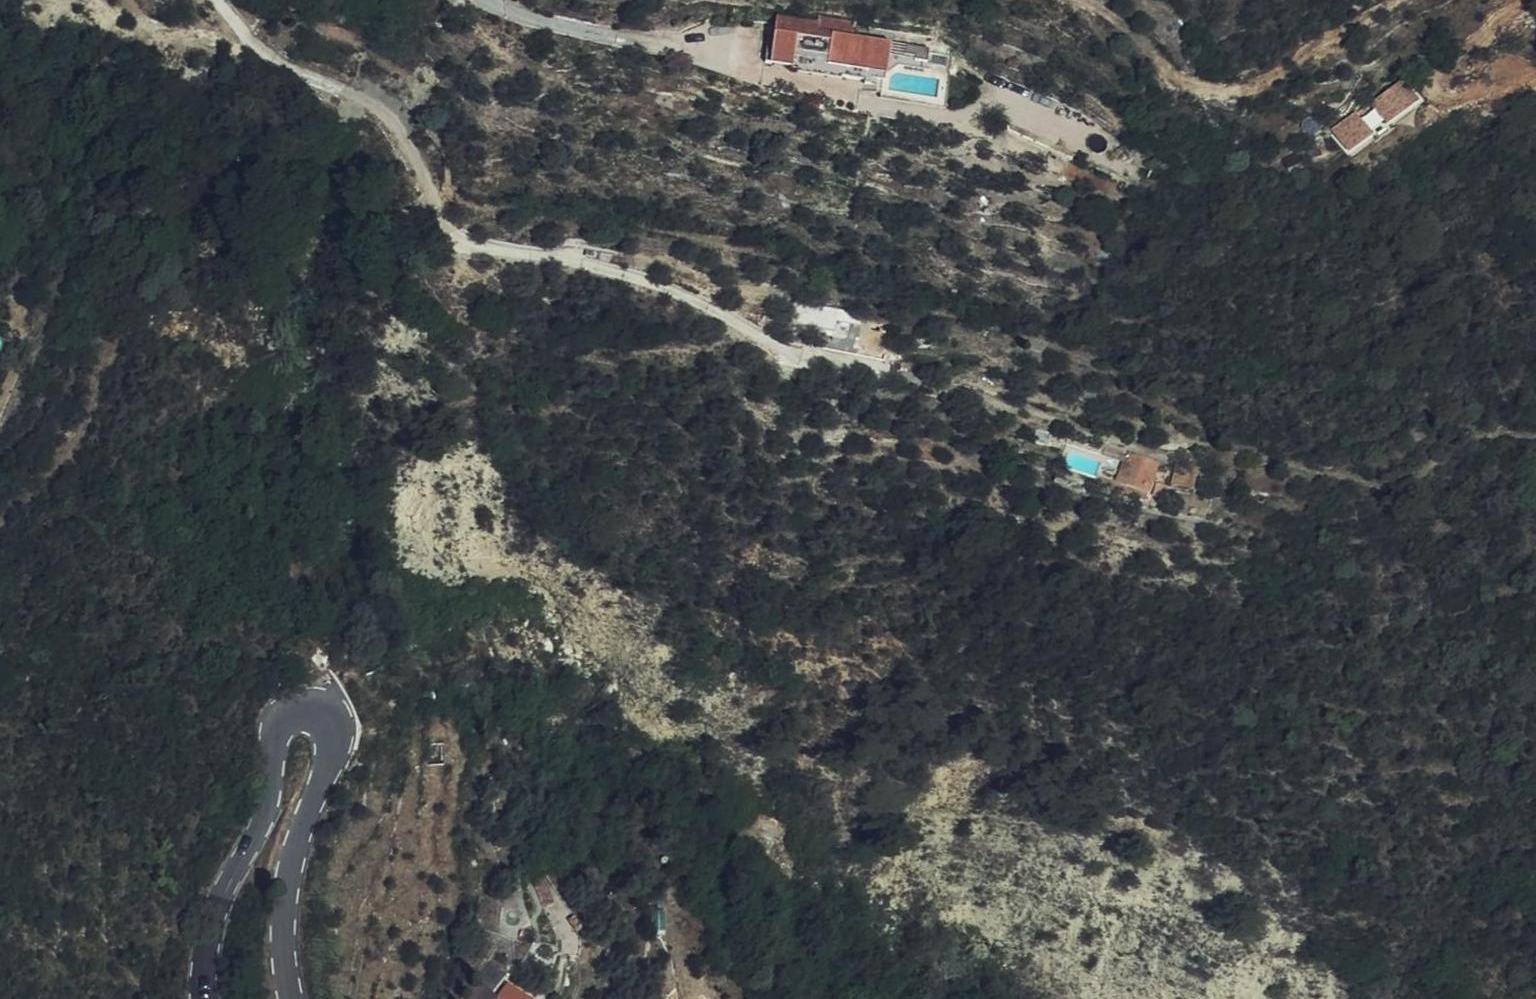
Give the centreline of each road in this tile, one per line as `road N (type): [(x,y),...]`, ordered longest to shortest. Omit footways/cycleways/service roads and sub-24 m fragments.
road 1 (tertiary): [(204,998),(213,917),(265,812),(277,730),(300,714),(323,718),(333,739),(297,847),(284,919),(294,998)]

